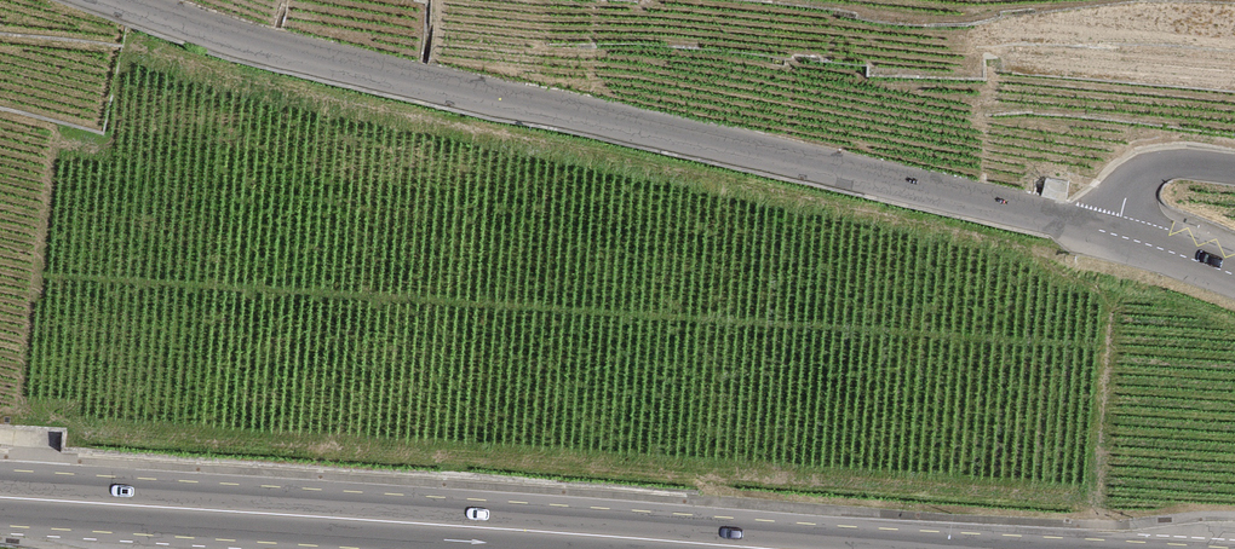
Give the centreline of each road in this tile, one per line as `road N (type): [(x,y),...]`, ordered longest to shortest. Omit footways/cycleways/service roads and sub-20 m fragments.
road 1 (secondary): [(128,0),(253,41),(1109,233)]
road 2 (primary): [(0,497),(762,548)]
road 3 (residential): [(1109,233),(1125,193),(1149,169),(1234,167)]
road 4 (secondary): [(1109,233),(1234,275)]

